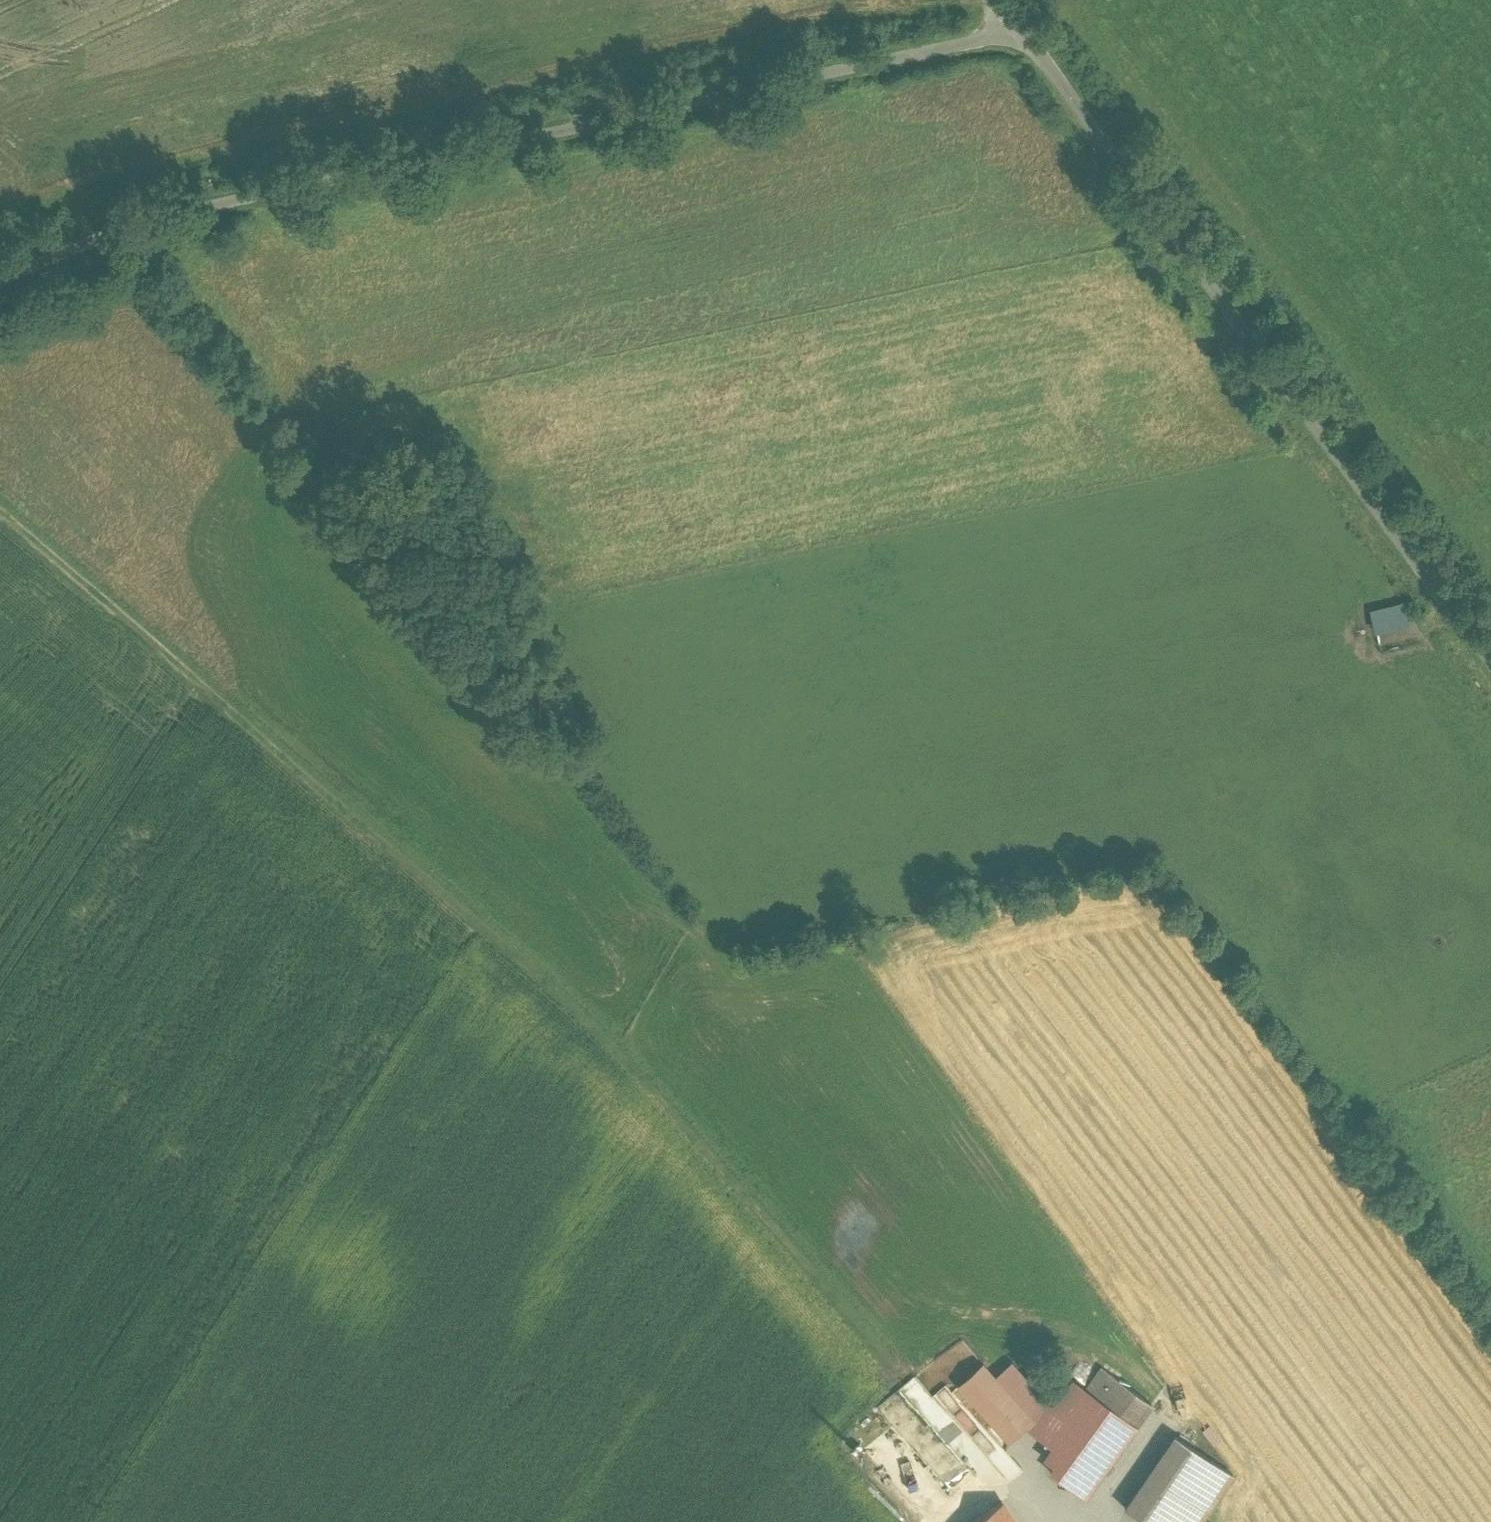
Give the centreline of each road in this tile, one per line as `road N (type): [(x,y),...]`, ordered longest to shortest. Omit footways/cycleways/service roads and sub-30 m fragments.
road 1 (unclassified): [(1004,5),(207,199),(0,296)]
road 2 (unclassified): [(1004,5),(1490,662)]

